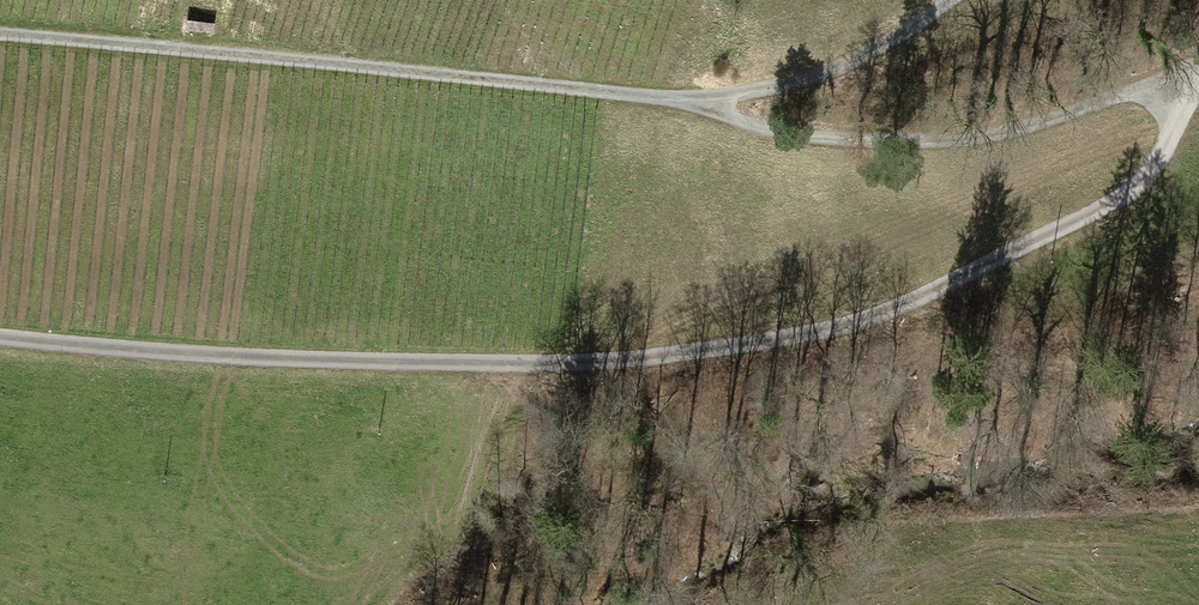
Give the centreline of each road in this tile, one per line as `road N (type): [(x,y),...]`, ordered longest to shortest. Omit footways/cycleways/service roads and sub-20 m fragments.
road 1 (track): [(0,336),(273,359),(530,363),(768,340),(871,315),(1113,204),(1158,162),(1179,84)]
road 2 (track): [(0,33),(701,101)]
road 3 (track): [(701,101),(745,121),(822,136),(929,141),(996,133),(1179,84)]
road 4 (track): [(701,101),(849,64),(949,0)]

